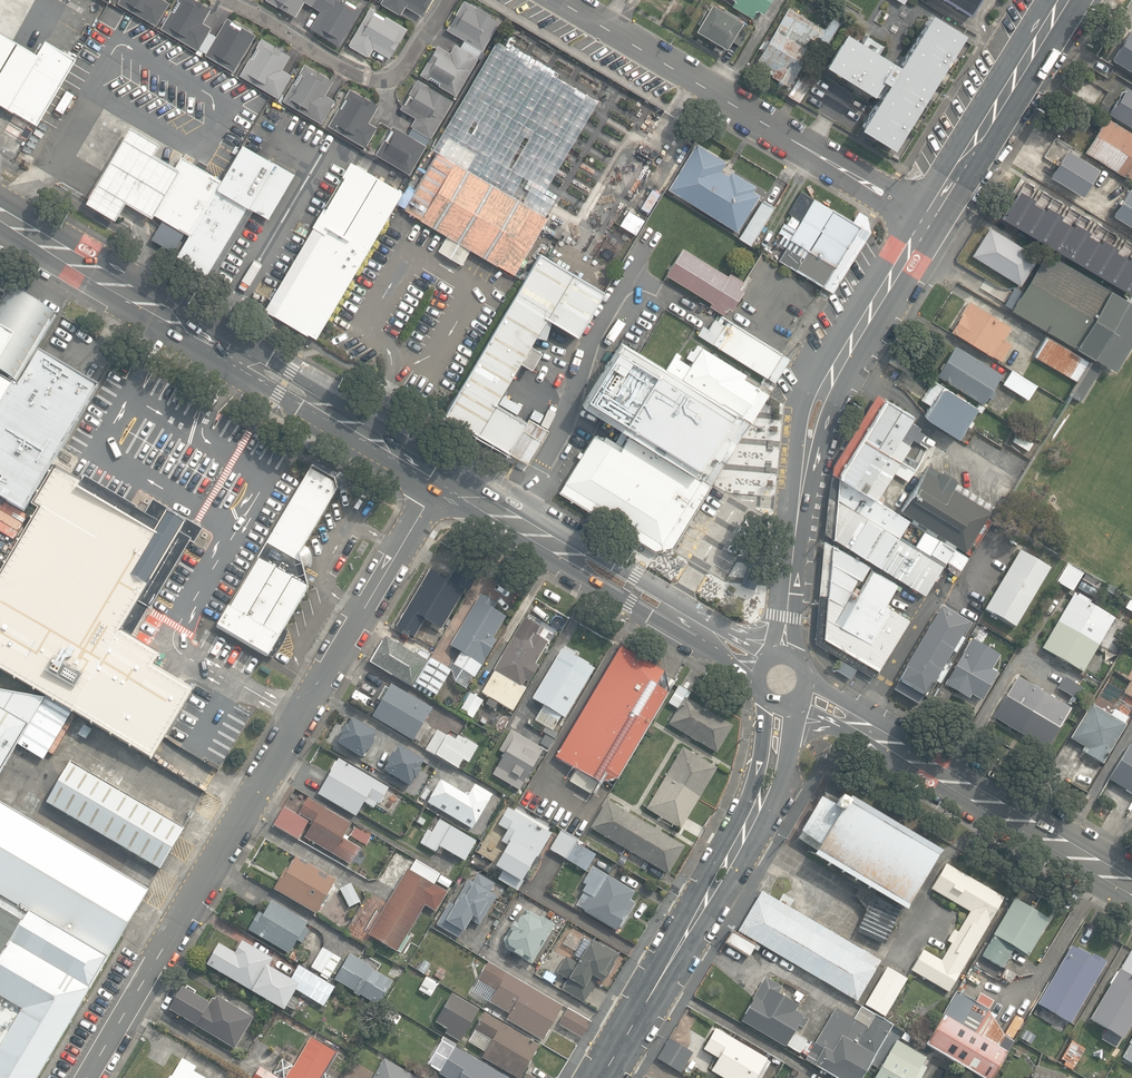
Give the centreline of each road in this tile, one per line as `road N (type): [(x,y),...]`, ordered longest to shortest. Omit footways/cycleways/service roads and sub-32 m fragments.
road 1 (residential): [(443,477),(88,1077)]
road 2 (secondary): [(443,477),(0,215)]
road 3 (residential): [(566,0),(932,216)]
road 4 (residential): [(600,1077),(760,801),(776,702)]
road 5 (secondary): [(1131,883),(805,695)]
road 6 (secondary): [(761,670),(443,477)]
road 7 (residential): [(448,0),(407,67),(375,78),(225,0)]
road 8 (tertiary): [(1063,0),(932,216)]
road 9 (tertiary): [(796,538),(790,503),(805,404),(847,345)]
road 10 (tertiary): [(847,345),(796,538)]
road 11 (tertiary): [(932,216),(847,345)]

